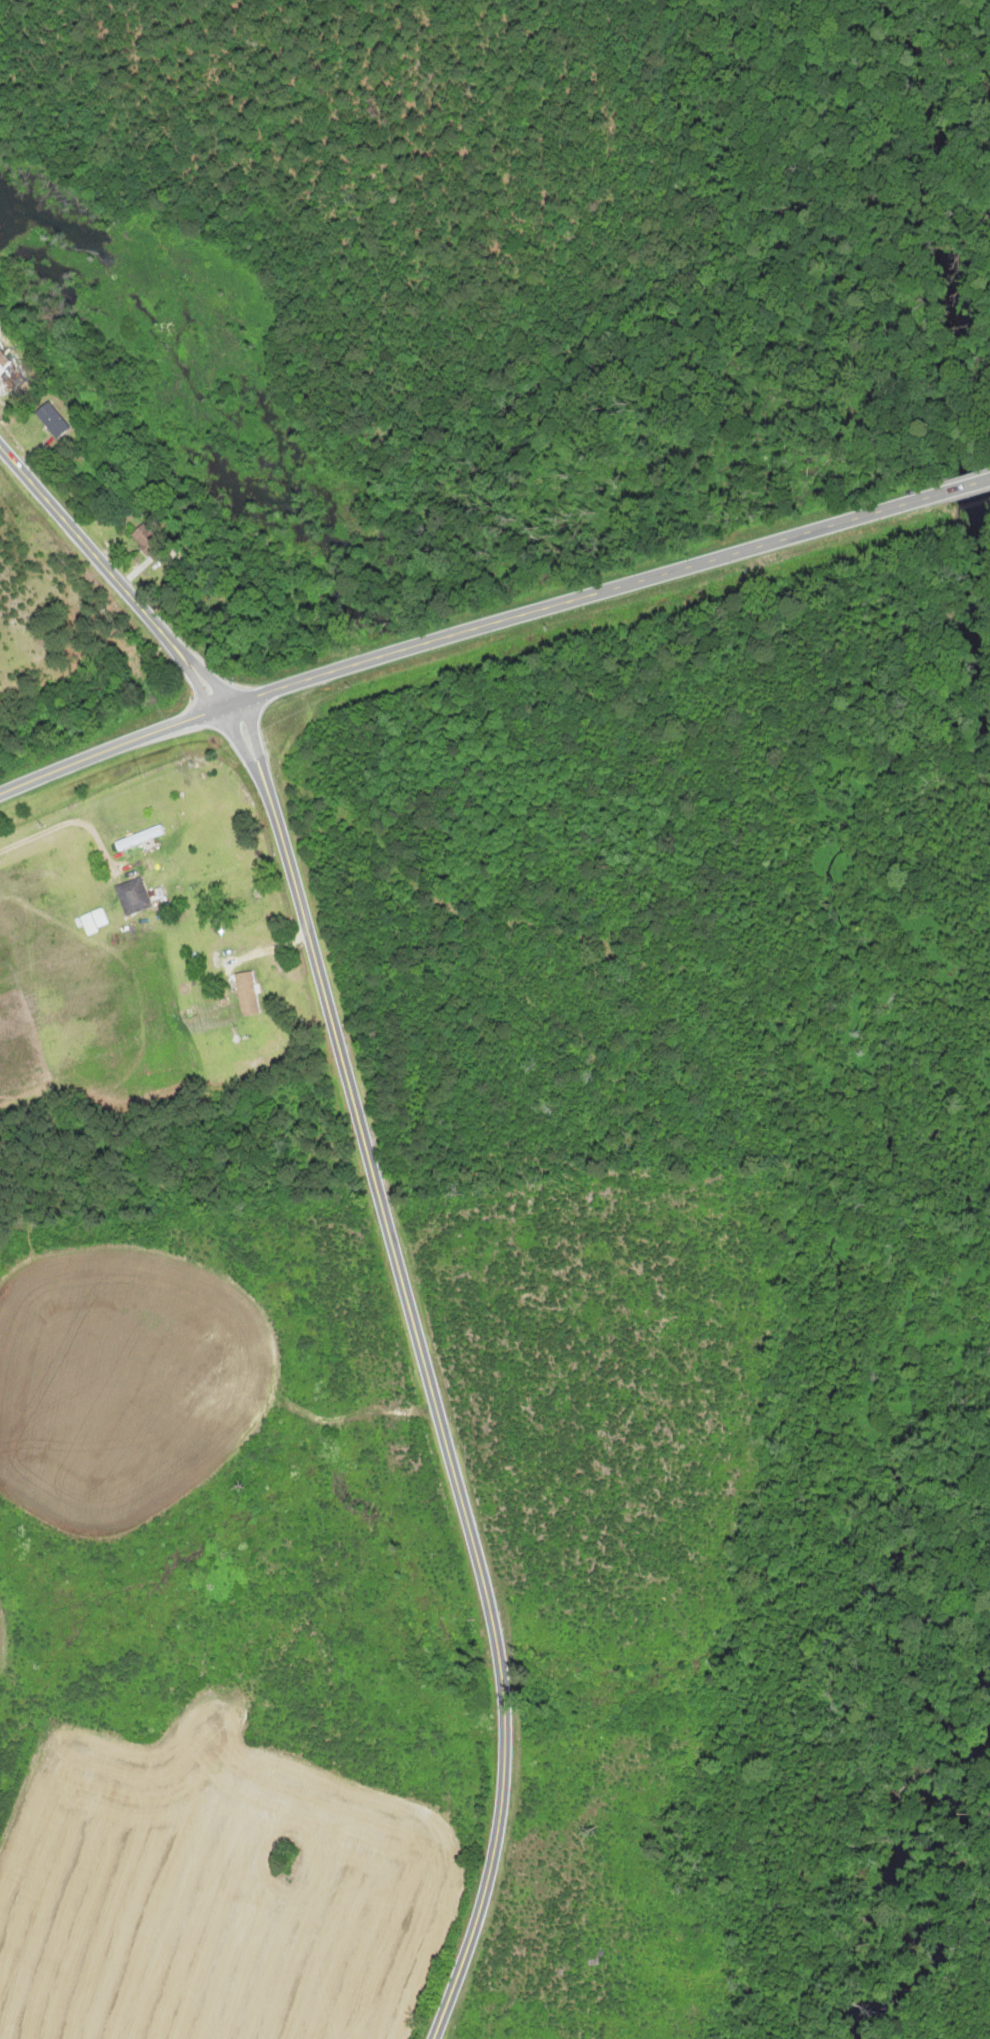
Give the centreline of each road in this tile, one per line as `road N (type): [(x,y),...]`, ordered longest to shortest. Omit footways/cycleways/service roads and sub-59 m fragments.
road 1 (residential): [(444,2038),(498,1907),(505,1711),(493,1623),(426,1336),(411,1325),(364,1092),(344,1066),(277,738),(235,707),(0,443)]
road 2 (secondary): [(0,793),(235,707),(946,493)]

